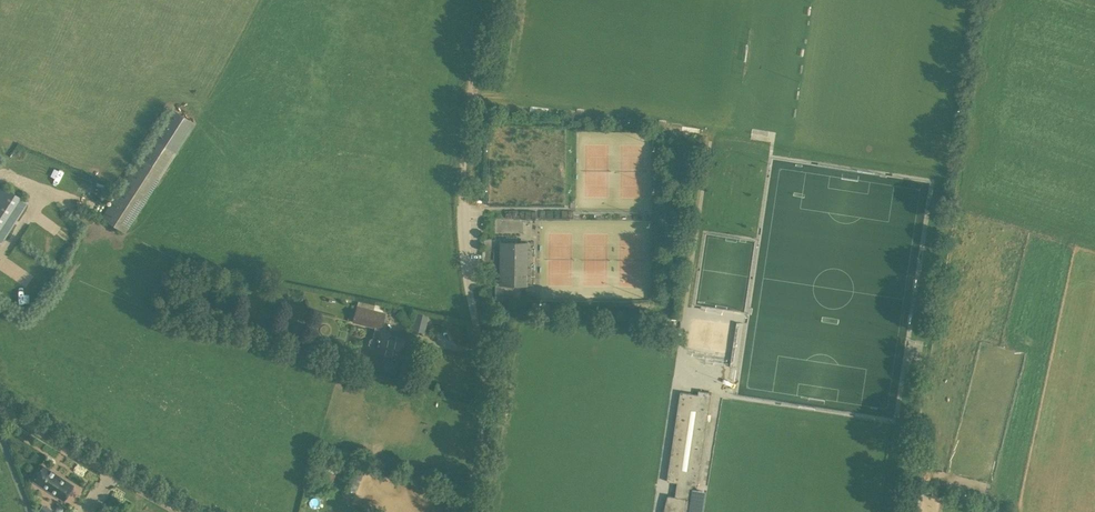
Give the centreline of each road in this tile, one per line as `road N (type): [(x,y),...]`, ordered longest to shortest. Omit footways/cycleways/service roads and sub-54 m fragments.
road 1 (unclassified): [(463,511),(474,469),(479,384),(459,150)]
road 2 (tertiary): [(185,511),(0,402)]
road 3 (track): [(459,150),(482,0)]

